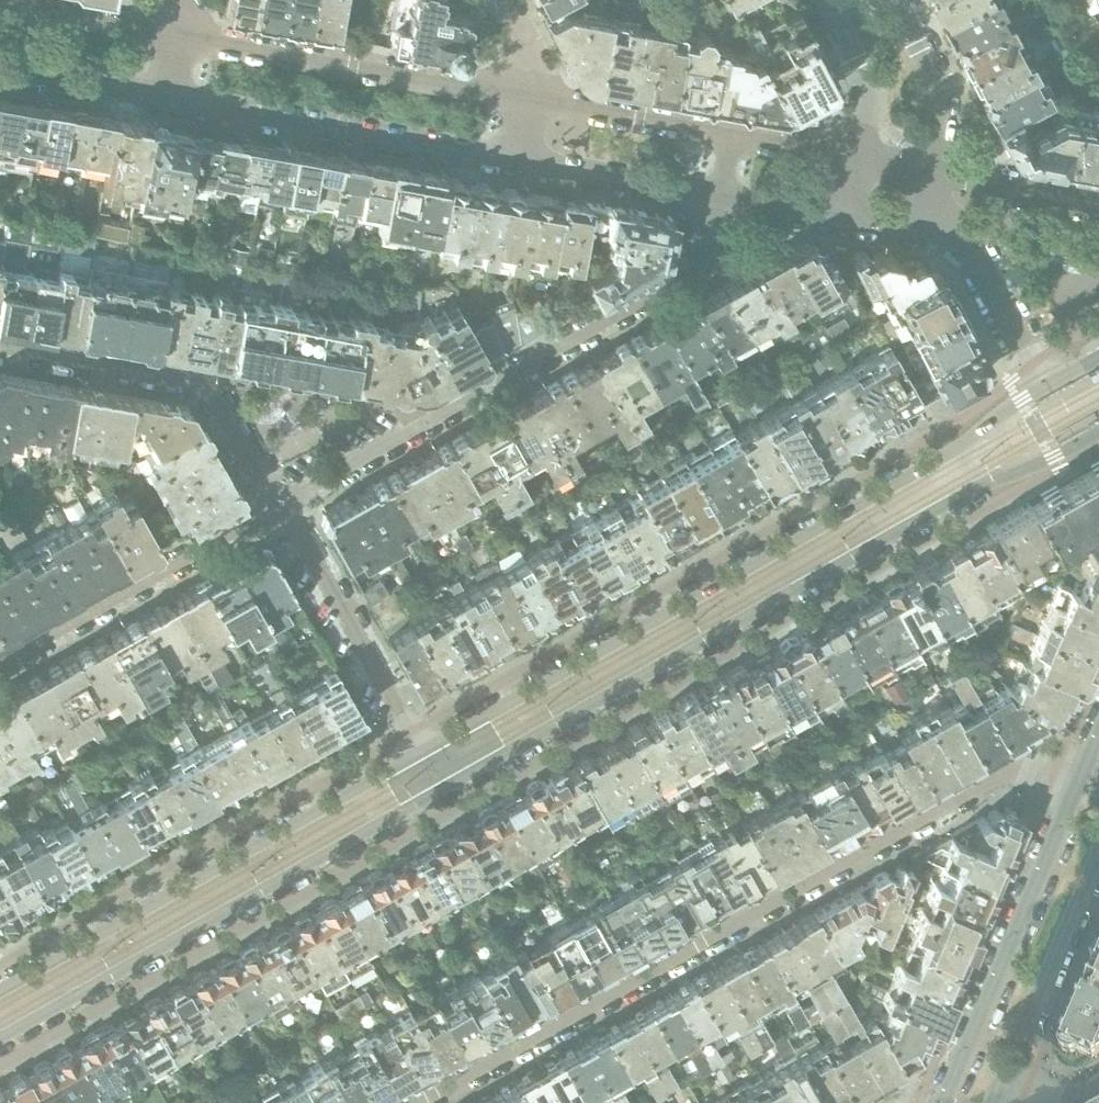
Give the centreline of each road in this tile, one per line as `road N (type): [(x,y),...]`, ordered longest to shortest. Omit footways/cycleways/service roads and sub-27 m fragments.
road 1 (tertiary): [(0,1042),(967,492),(1098,435)]
road 2 (residential): [(1085,767),(1009,770),(421,1102)]
road 3 (tertiary): [(1040,387),(948,456),(422,753)]
road 4 (residential): [(717,197),(698,268),(277,507)]
road 5 (tertiary): [(422,753),(0,991)]
road 6 (tertiary): [(1085,767),(940,1102)]
road 7 (residential): [(523,97),(176,36)]
road 8 (residential): [(167,101),(513,163)]
road 9 (residential): [(0,351),(201,384),(277,507)]
road 10 (residential): [(277,507),(0,665)]
road 11 (residential): [(277,507),(422,753)]
road 12 (tertiary): [(993,1102),(1098,854)]
road 13 (residential): [(917,232),(961,239),(975,252),(1040,387)]
road 14 (residential): [(732,136),(523,97)]
road 15 (residential): [(513,163),(717,197)]
road 16 (residential): [(926,168),(934,90),(888,0)]
road 17 (residential): [(176,36),(0,3)]
road 18 (residential): [(1098,202),(926,168)]
road 19 (residential): [(0,71),(167,101)]
road 20 (residential): [(821,0),(866,89),(860,157)]
road 21 (residential): [(717,197),(848,221)]
road 22 (residential): [(860,157),(732,136)]

